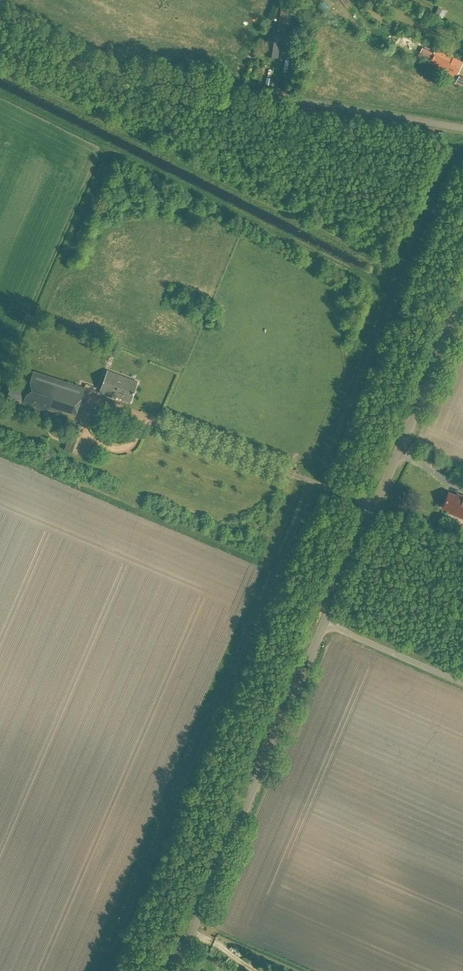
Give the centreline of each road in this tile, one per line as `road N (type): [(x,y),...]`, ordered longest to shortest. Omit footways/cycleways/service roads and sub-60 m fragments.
road 1 (unclassified): [(462,128),(0,52)]
road 2 (unclassified): [(161,970),(322,622)]
road 3 (unclassified): [(322,622),(462,301)]
road 4 (unclassified): [(462,683),(322,622)]

